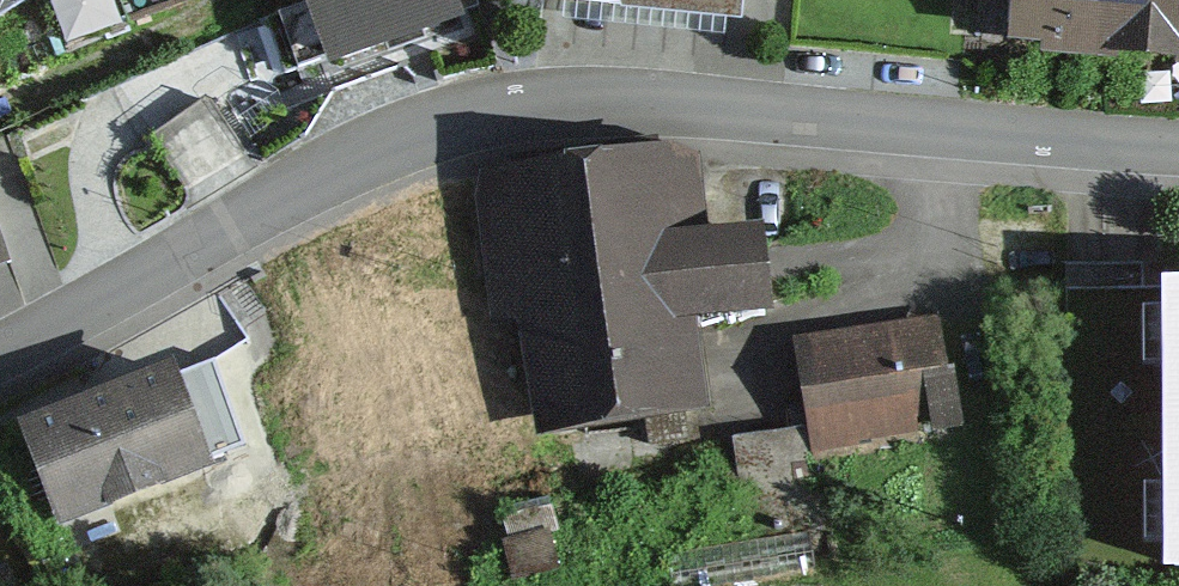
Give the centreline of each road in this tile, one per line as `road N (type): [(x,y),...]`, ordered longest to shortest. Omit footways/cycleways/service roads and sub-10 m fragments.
road 1 (residential): [(0,355),(330,171),(419,134),(528,106),(579,103),(1178,148)]

